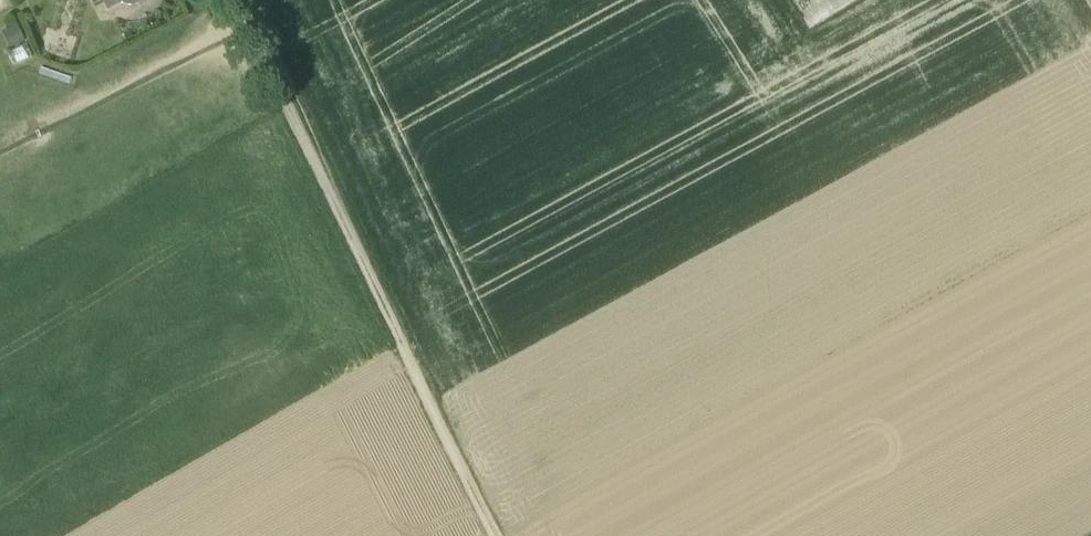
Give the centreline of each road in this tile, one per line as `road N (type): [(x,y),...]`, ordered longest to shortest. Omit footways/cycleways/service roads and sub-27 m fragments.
road 1 (track): [(234,0),(496,535)]

